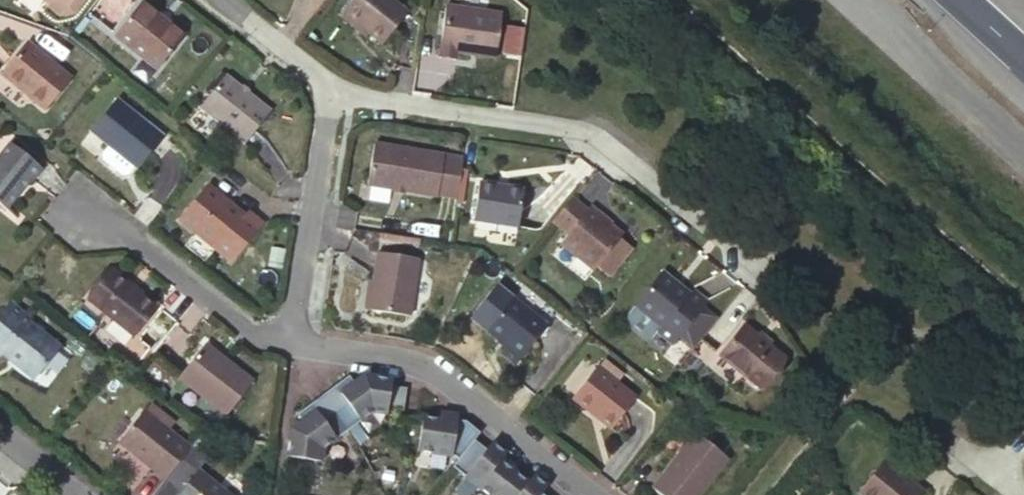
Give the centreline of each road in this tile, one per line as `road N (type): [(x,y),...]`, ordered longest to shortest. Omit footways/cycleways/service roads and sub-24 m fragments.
road 1 (residential): [(773,271),(588,136),(364,100),(330,87)]
road 2 (residential): [(290,347),(381,354),(422,368),(582,494)]
road 3 (residential): [(59,197),(254,343),(290,347)]
road 4 (residential): [(330,87),(290,347)]
road 5 (residential): [(232,0),(330,87)]

